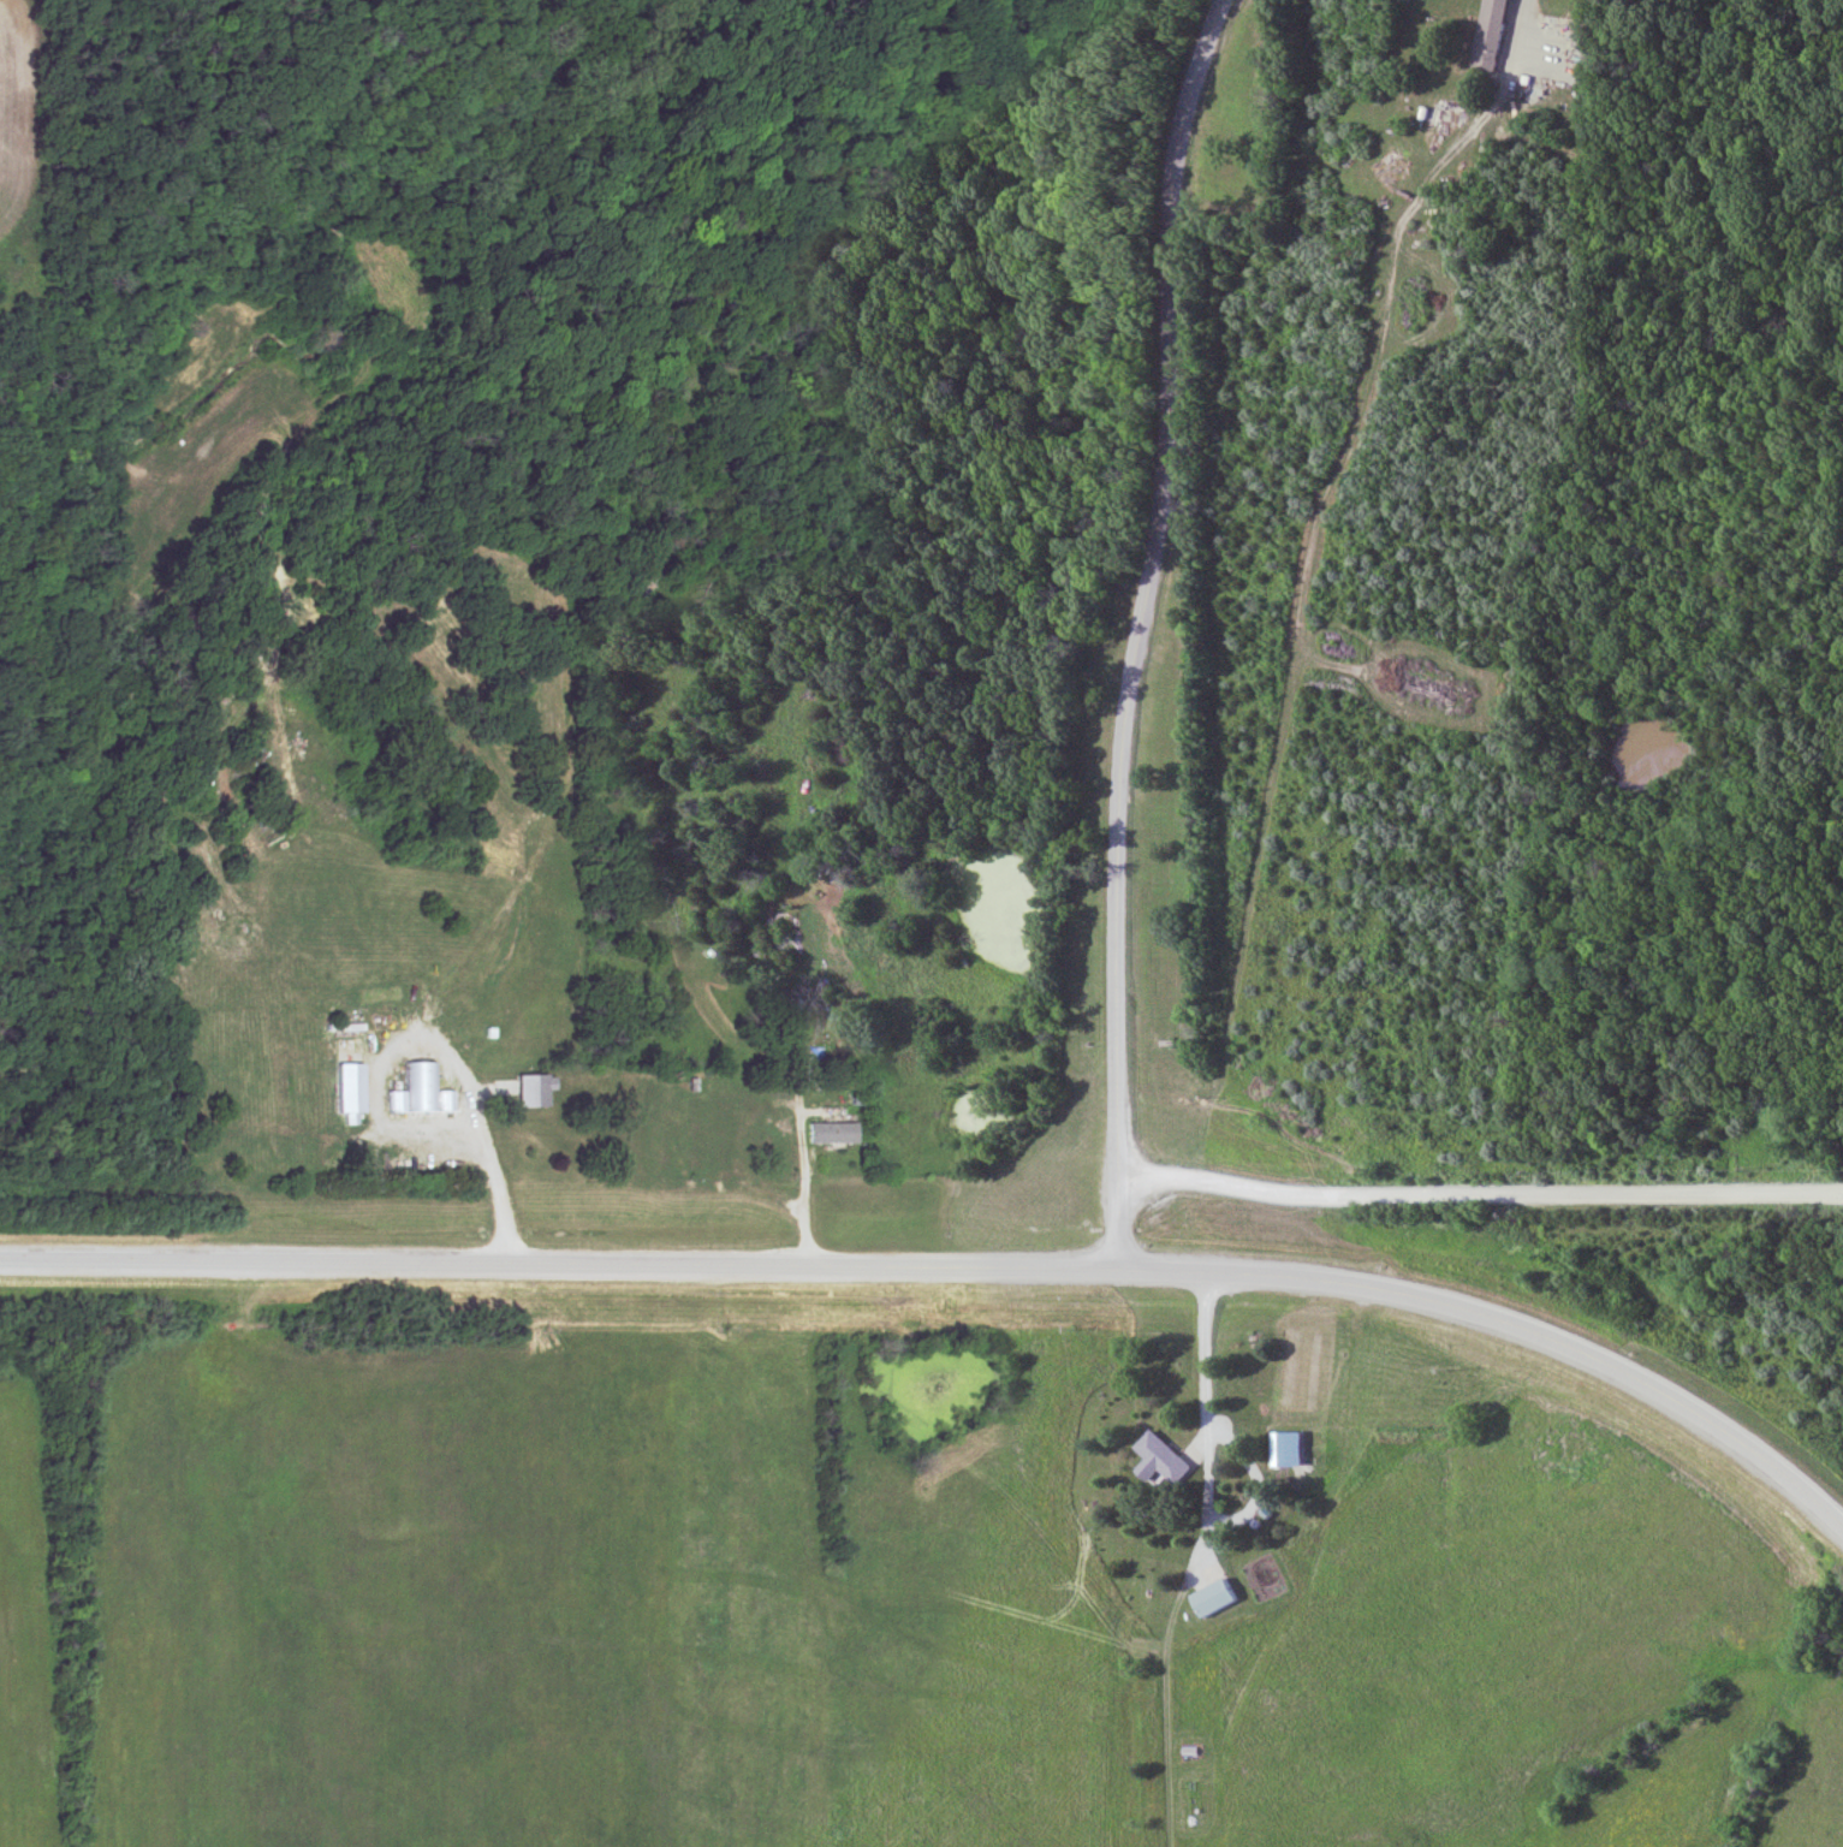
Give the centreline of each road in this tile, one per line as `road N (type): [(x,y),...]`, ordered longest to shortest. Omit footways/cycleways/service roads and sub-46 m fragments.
road 1 (secondary): [(1842,1531),(1726,1437),(1611,1368),(1484,1317),(1330,1282),(1116,1272),(0,1262)]
road 2 (tertiary): [(1116,1272),(1120,778),(1163,538),(1175,399),(1179,138),(1224,0)]
road 3 (residential): [(1842,1197),(1312,1199),(1117,1182)]

